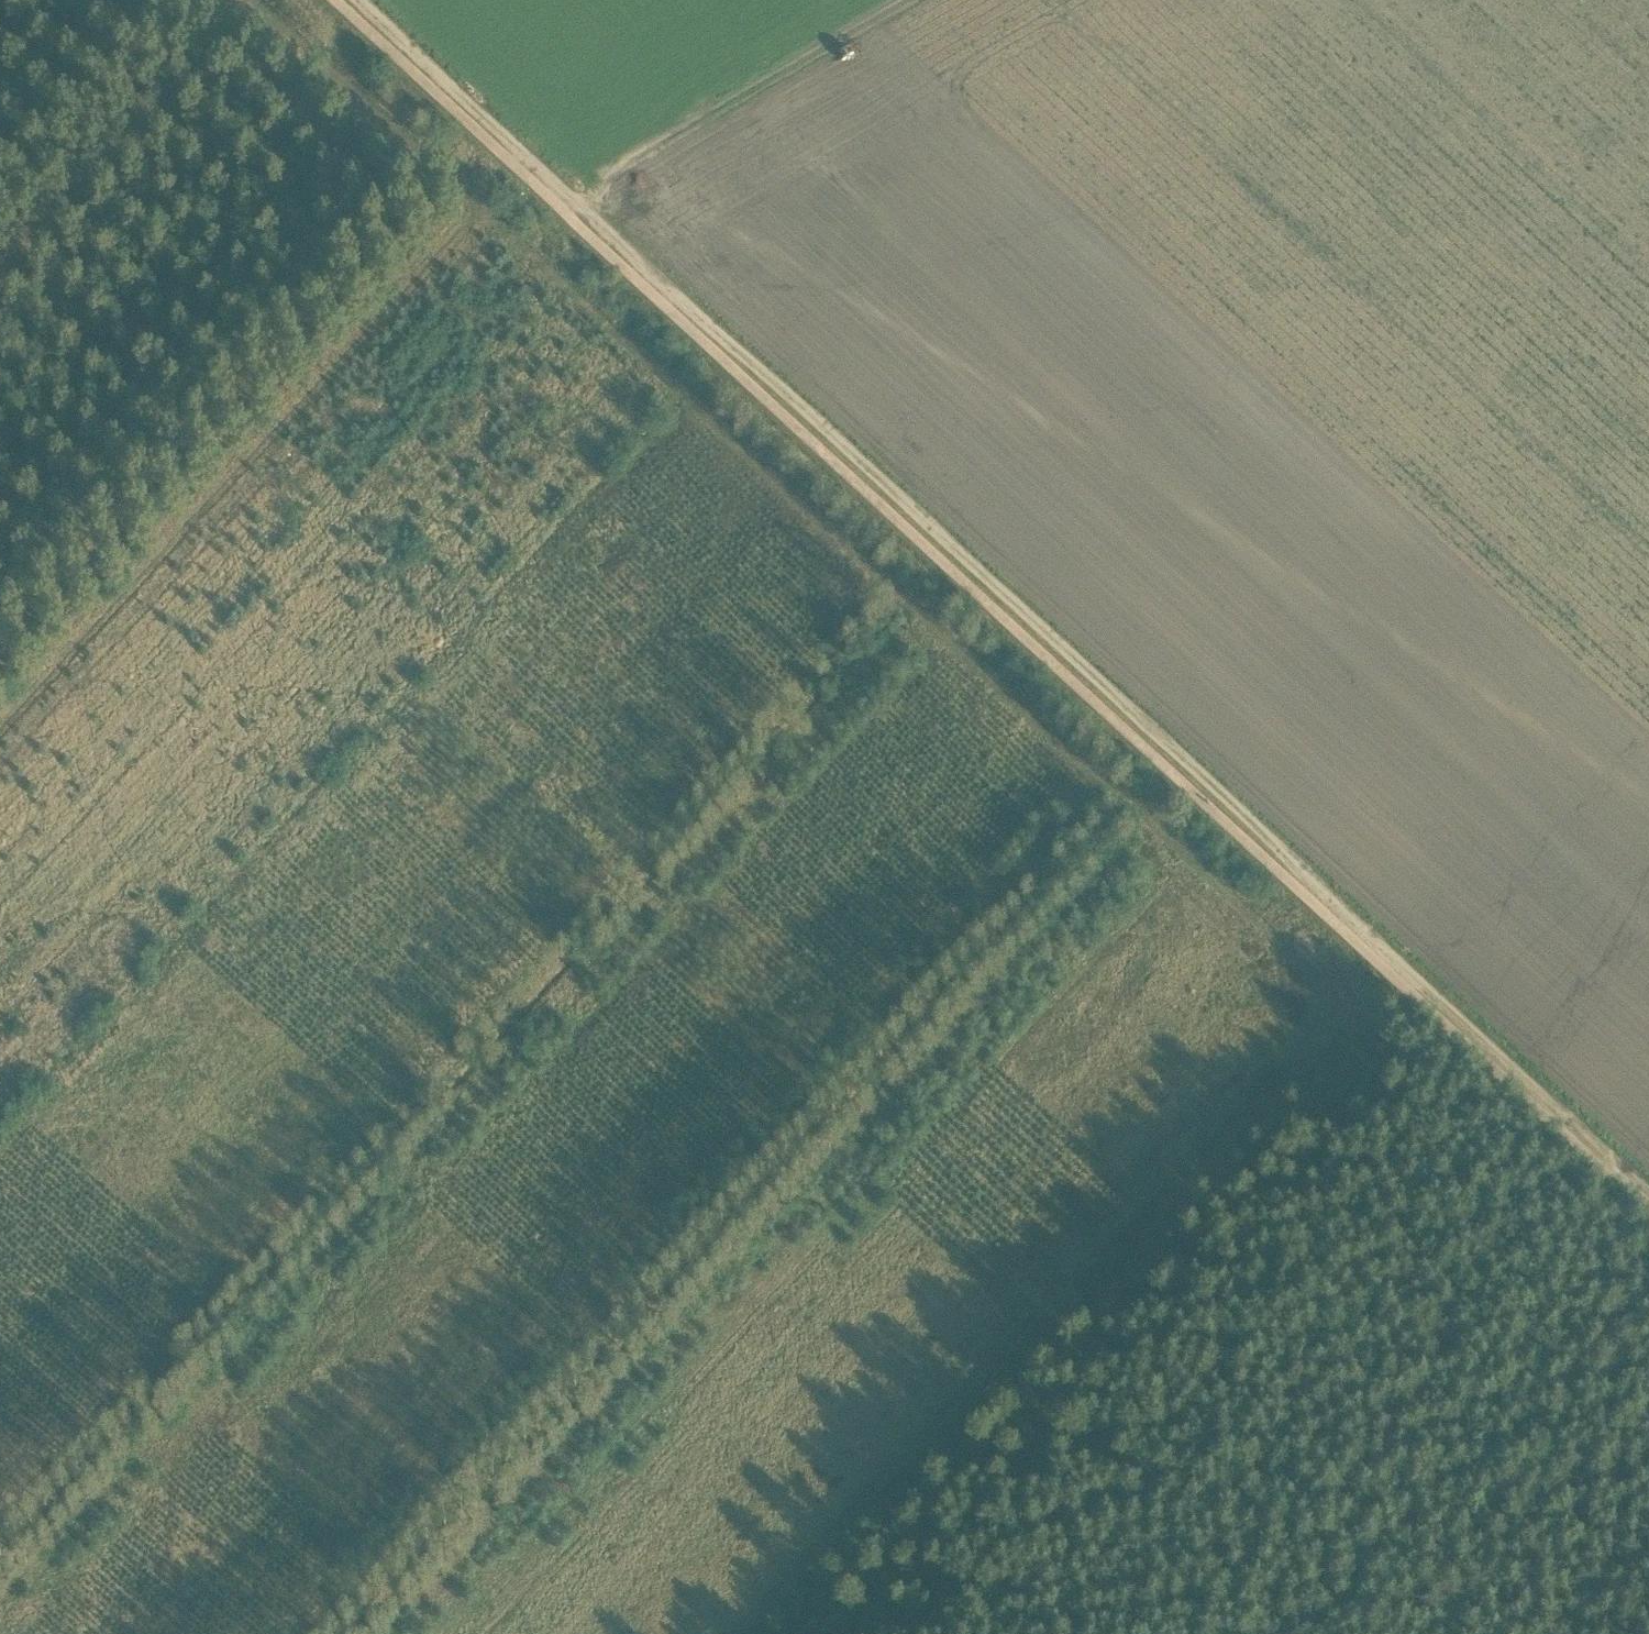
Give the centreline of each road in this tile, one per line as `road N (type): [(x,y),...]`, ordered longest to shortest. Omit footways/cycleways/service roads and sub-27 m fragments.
road 1 (track): [(1648,1185),(362,0)]

